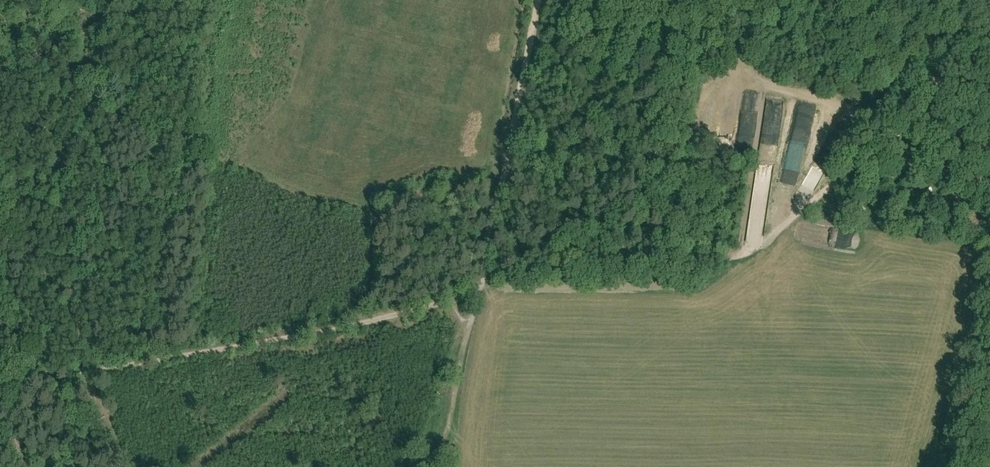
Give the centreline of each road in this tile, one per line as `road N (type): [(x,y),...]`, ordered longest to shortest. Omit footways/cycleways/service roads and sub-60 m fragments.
road 1 (track): [(479,297),(313,335),(0,384)]
road 2 (track): [(538,0),(479,297)]
road 3 (track): [(989,36),(844,31),(764,0)]
road 4 (track): [(479,297),(437,466)]

